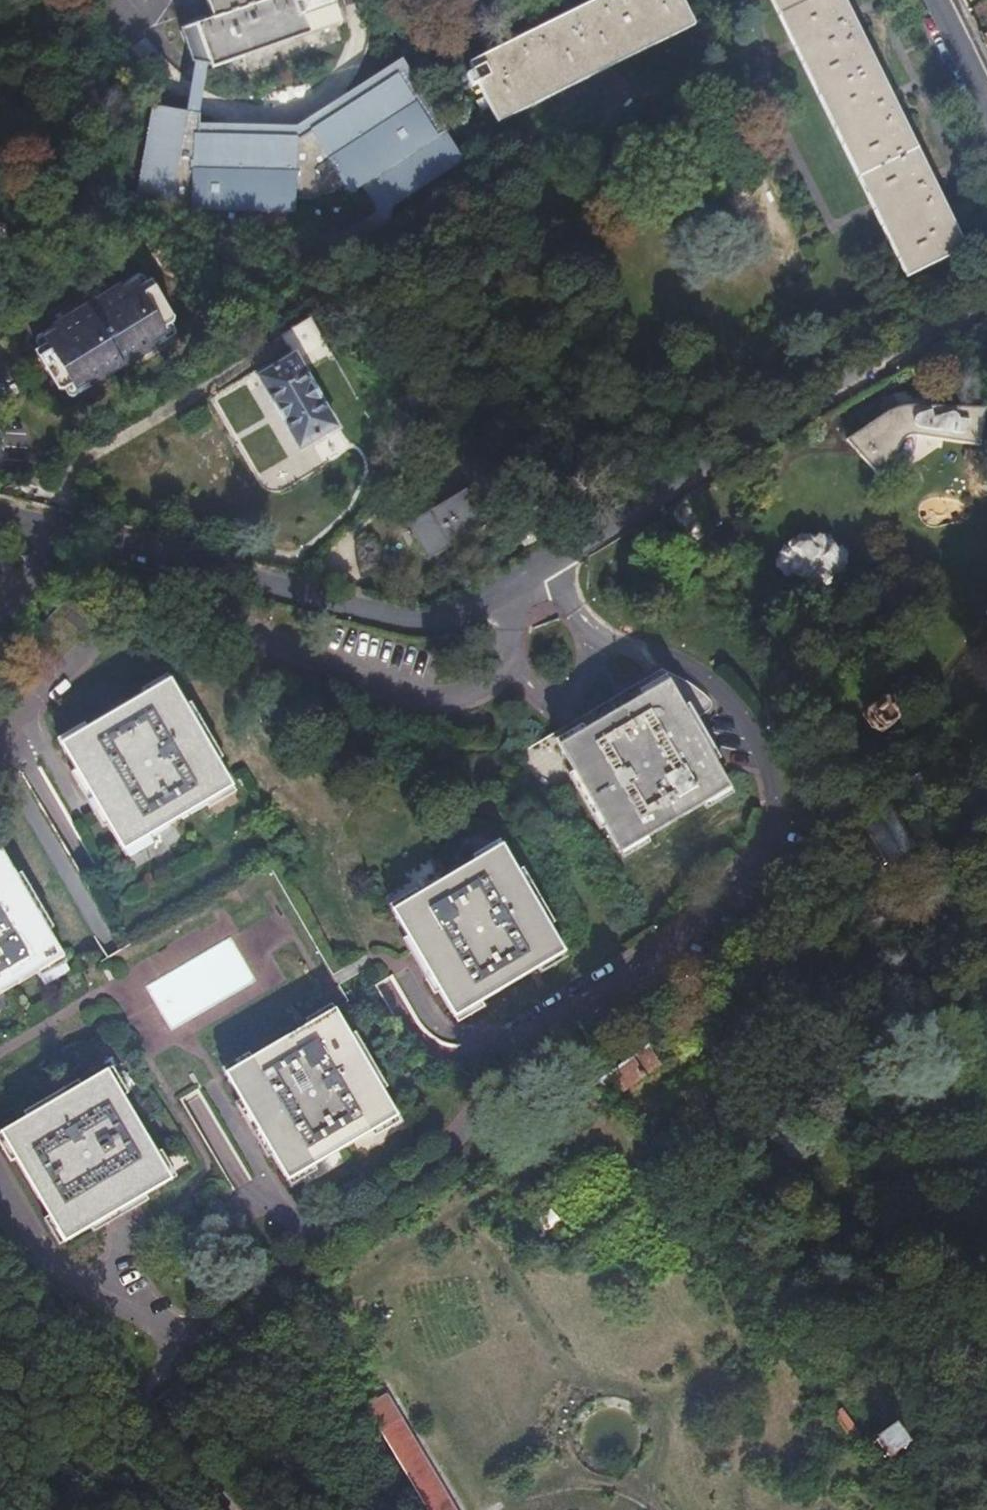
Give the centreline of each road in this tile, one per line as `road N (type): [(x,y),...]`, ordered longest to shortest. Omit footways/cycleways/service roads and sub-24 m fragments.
road 1 (residential): [(289,1261),(425,1167),(748,863),(767,817),(750,744),(710,690),(664,659),(603,640),(570,611),(543,565)]
road 2 (track): [(463,1509),(361,1348),(345,1295),(371,1264),(590,1125),(637,1172),(736,1333),(729,1358),(663,1398)]
road 3 (residential): [(498,592),(496,665),(446,699),(408,698),(136,592),(0,735)]
road 4 (residential): [(0,515),(403,621),(457,617),(498,592)]
road 5 (residential): [(543,565),(986,296)]
road 6 (track): [(569,1380),(663,1398),(642,1497),(578,1480),(538,1484),(551,1461),(560,1410)]
road 7 (residential): [(0,1194),(36,1258),(104,1307),(189,1330),(289,1261)]
road 8 (residential): [(289,1261),(131,1006)]
road 9 (track): [(457,1213),(569,1380)]

